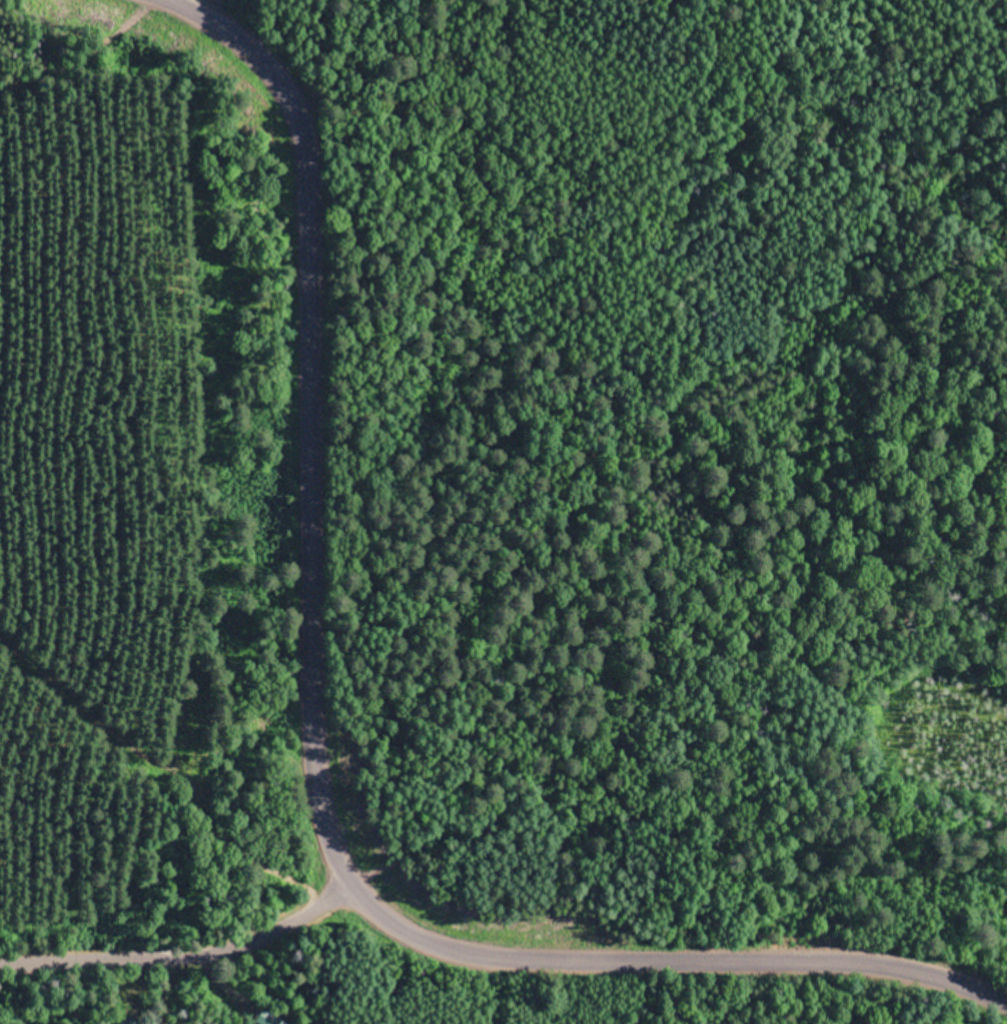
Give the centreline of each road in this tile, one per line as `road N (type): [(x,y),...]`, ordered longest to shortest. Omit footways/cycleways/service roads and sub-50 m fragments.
road 1 (residential): [(180,0),(273,64),(309,165),(315,805),(340,884),(401,933),(441,951),(871,961),(1006,999)]
road 2 (residential): [(0,958),(173,945),(340,884)]

